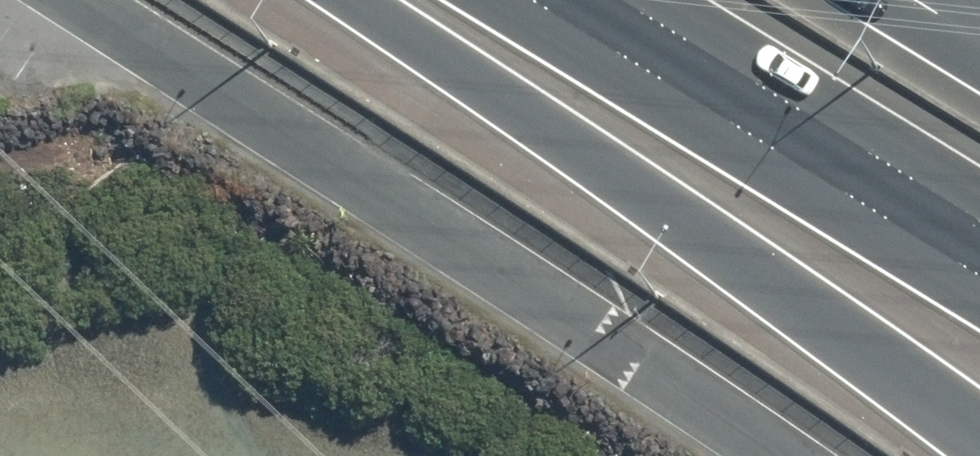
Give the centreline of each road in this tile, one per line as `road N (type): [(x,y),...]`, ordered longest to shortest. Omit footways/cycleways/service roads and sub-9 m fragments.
road 1 (unclassified): [(783,455),(84,0)]
road 2 (motorway): [(979,445),(832,331),(343,0)]
road 3 (motorway): [(979,226),(611,0)]

